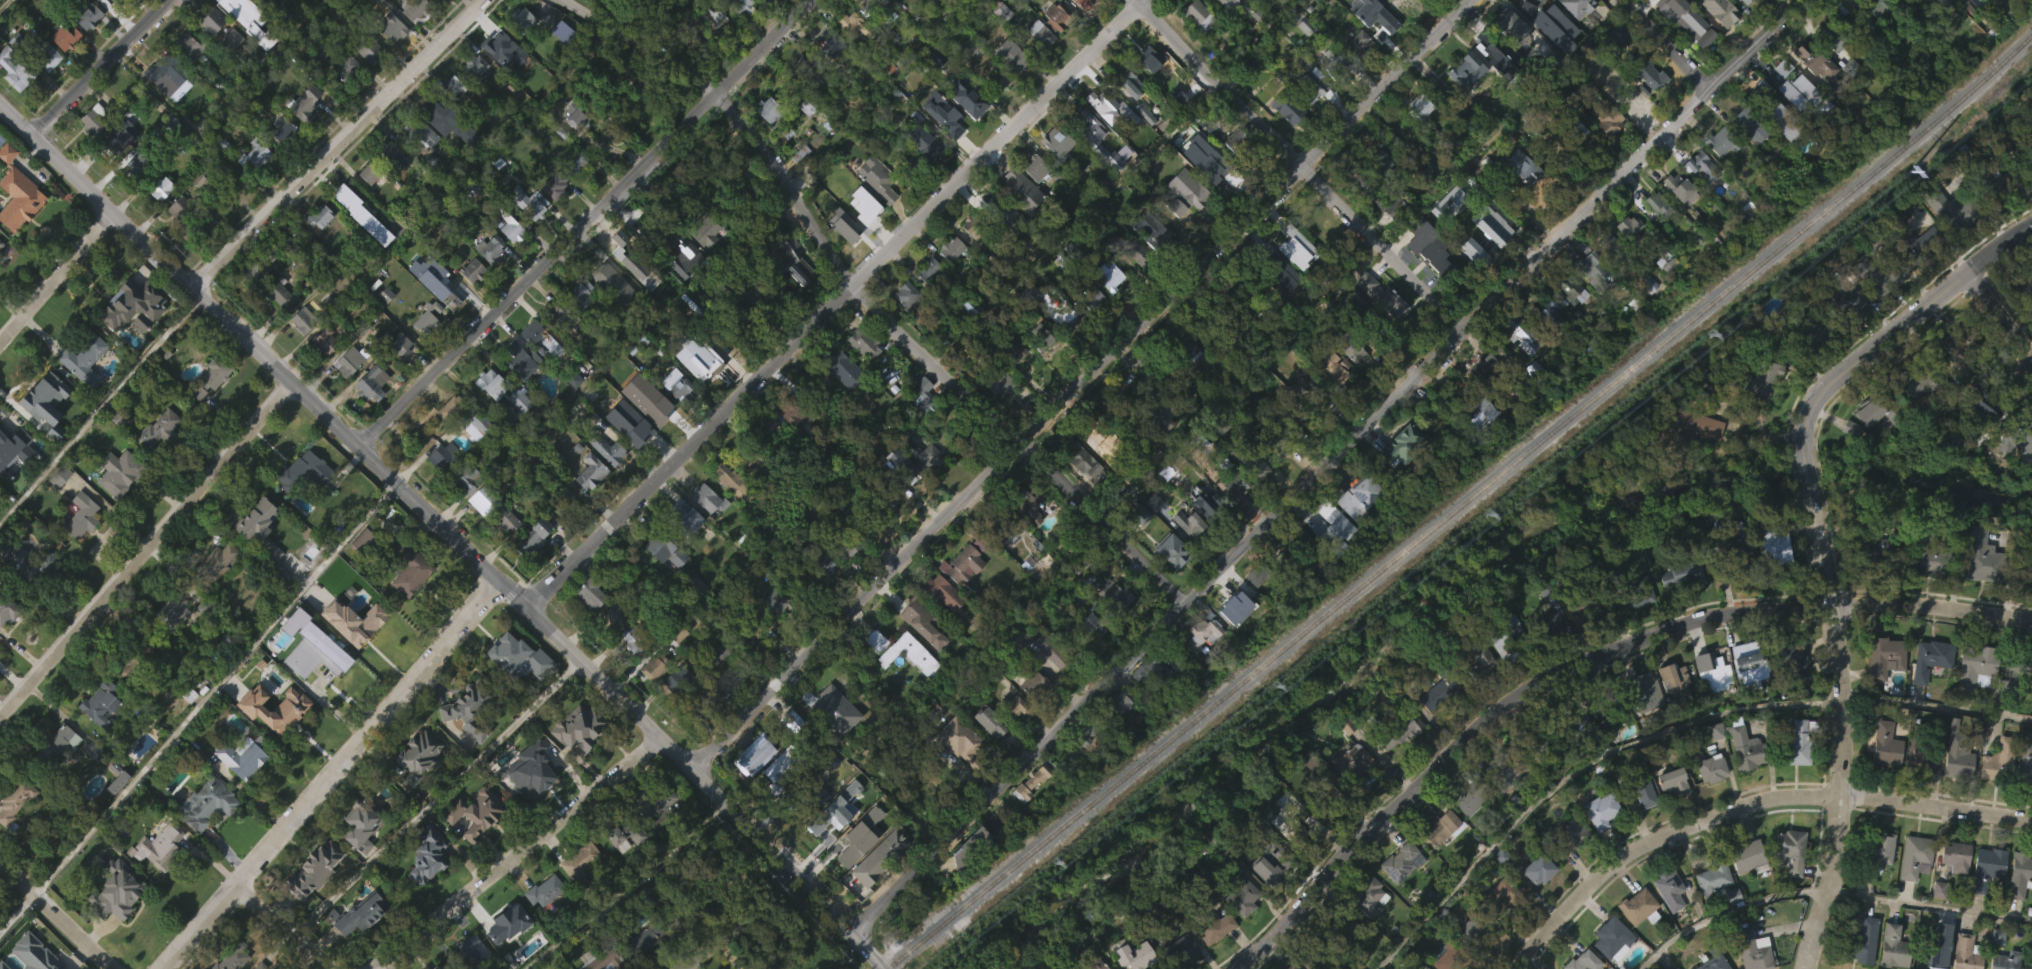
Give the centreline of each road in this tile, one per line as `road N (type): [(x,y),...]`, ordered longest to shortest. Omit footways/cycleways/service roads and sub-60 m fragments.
road 1 (residential): [(847,931),(1802,0)]
road 2 (residential): [(687,770),(1472,0)]
road 3 (residential): [(566,0),(696,74),(761,145),(854,285),(1185,607)]
road 4 (residential): [(524,607),(1143,0)]
road 5 (residential): [(1237,968),(1459,744),(1554,674),(1708,619),(1833,606)]
road 6 (tertiary): [(496,579),(0,106)]
road 7 (residential): [(355,445),(812,0)]
road 8 (tertiary): [(882,968),(524,607)]
road 9 (residential): [(1135,0),(1465,331)]
road 10 (residential): [(0,716),(289,383)]
road 11 (residential): [(190,289),(484,0)]
road 12 (residential): [(237,885),(496,579)]
road 13 (residential): [(1513,968),(1630,854),(1775,799),(1840,795)]
road 14 (residential): [(372,968),(662,745)]
road 15 (residential): [(1800,452),(1810,402),(1826,384),(2031,222)]
road 16 (residential): [(1833,606),(1938,606),(2031,619)]
road 17 (residential): [(1840,795),(2031,820)]
road 18 (residential): [(34,139),(167,0)]
road 19 (residential): [(1840,795),(1833,606)]
road 20 (residential): [(1806,968),(1829,889),(1840,795)]
road 21 (residential): [(0,340),(110,213)]
road 22 (residential): [(0,860),(117,968)]
road 23 (residential): [(685,968),(801,883)]
road 24 (residential): [(1624,0),(1715,86)]
road 25 (residential): [(237,885),(328,968)]

